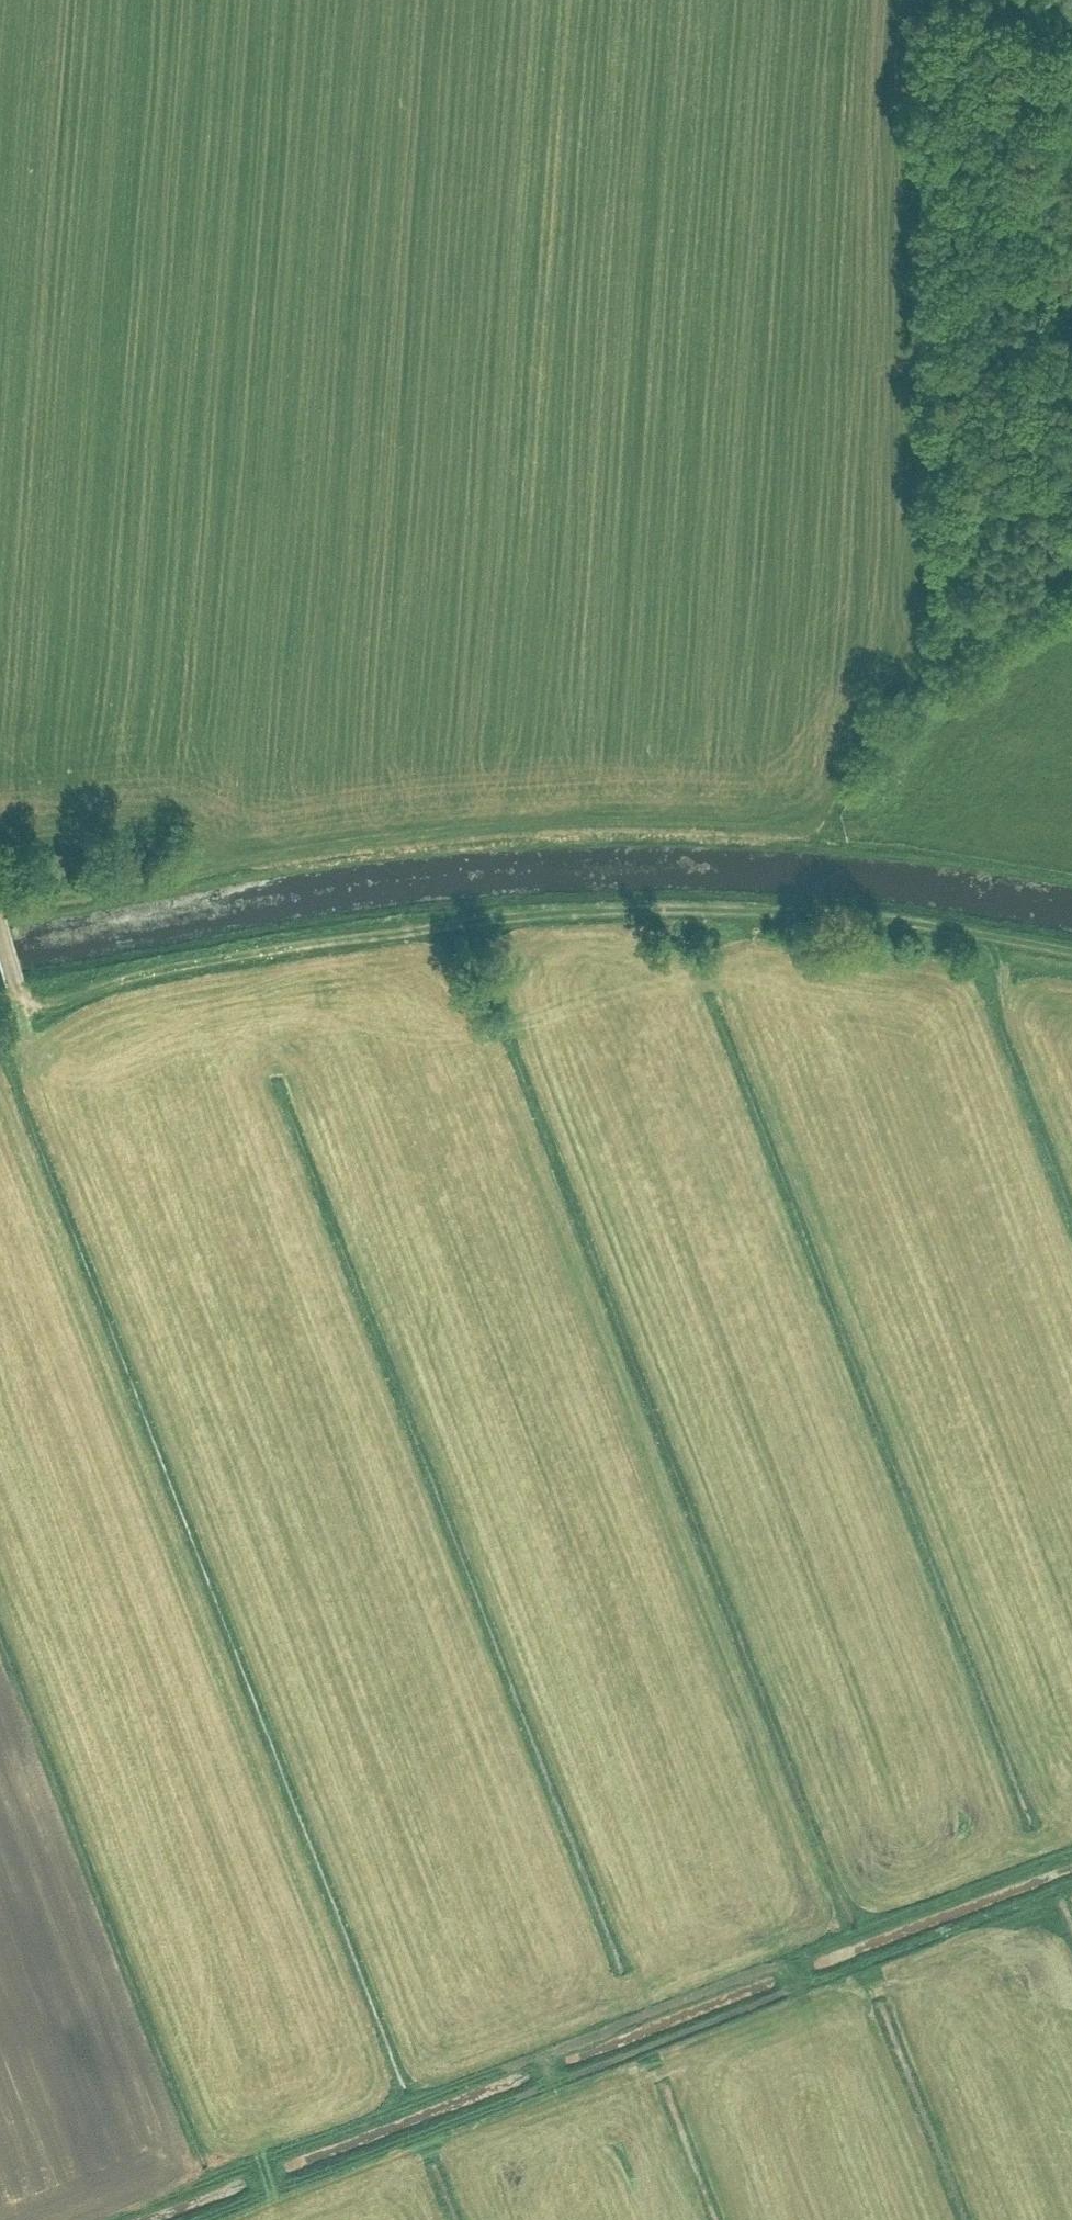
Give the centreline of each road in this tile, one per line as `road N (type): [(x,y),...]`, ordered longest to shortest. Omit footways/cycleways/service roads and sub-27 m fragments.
road 1 (track): [(1071,950),(914,920),(658,903),(541,909),(25,989),(13,981),(0,924)]
road 2 (track): [(0,909),(433,836),(638,823),(819,831)]

